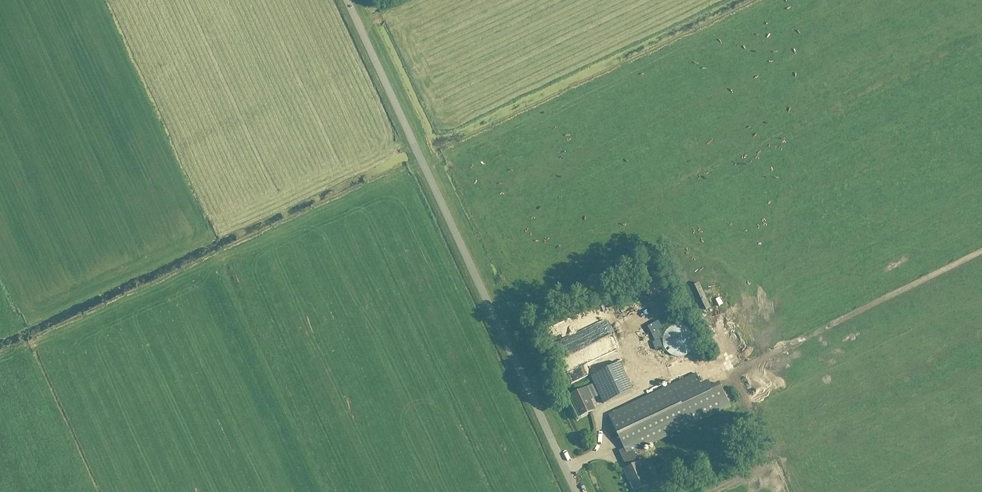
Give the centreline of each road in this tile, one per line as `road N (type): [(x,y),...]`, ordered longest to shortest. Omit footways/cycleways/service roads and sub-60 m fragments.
road 1 (unclassified): [(575,491),(347,0)]

